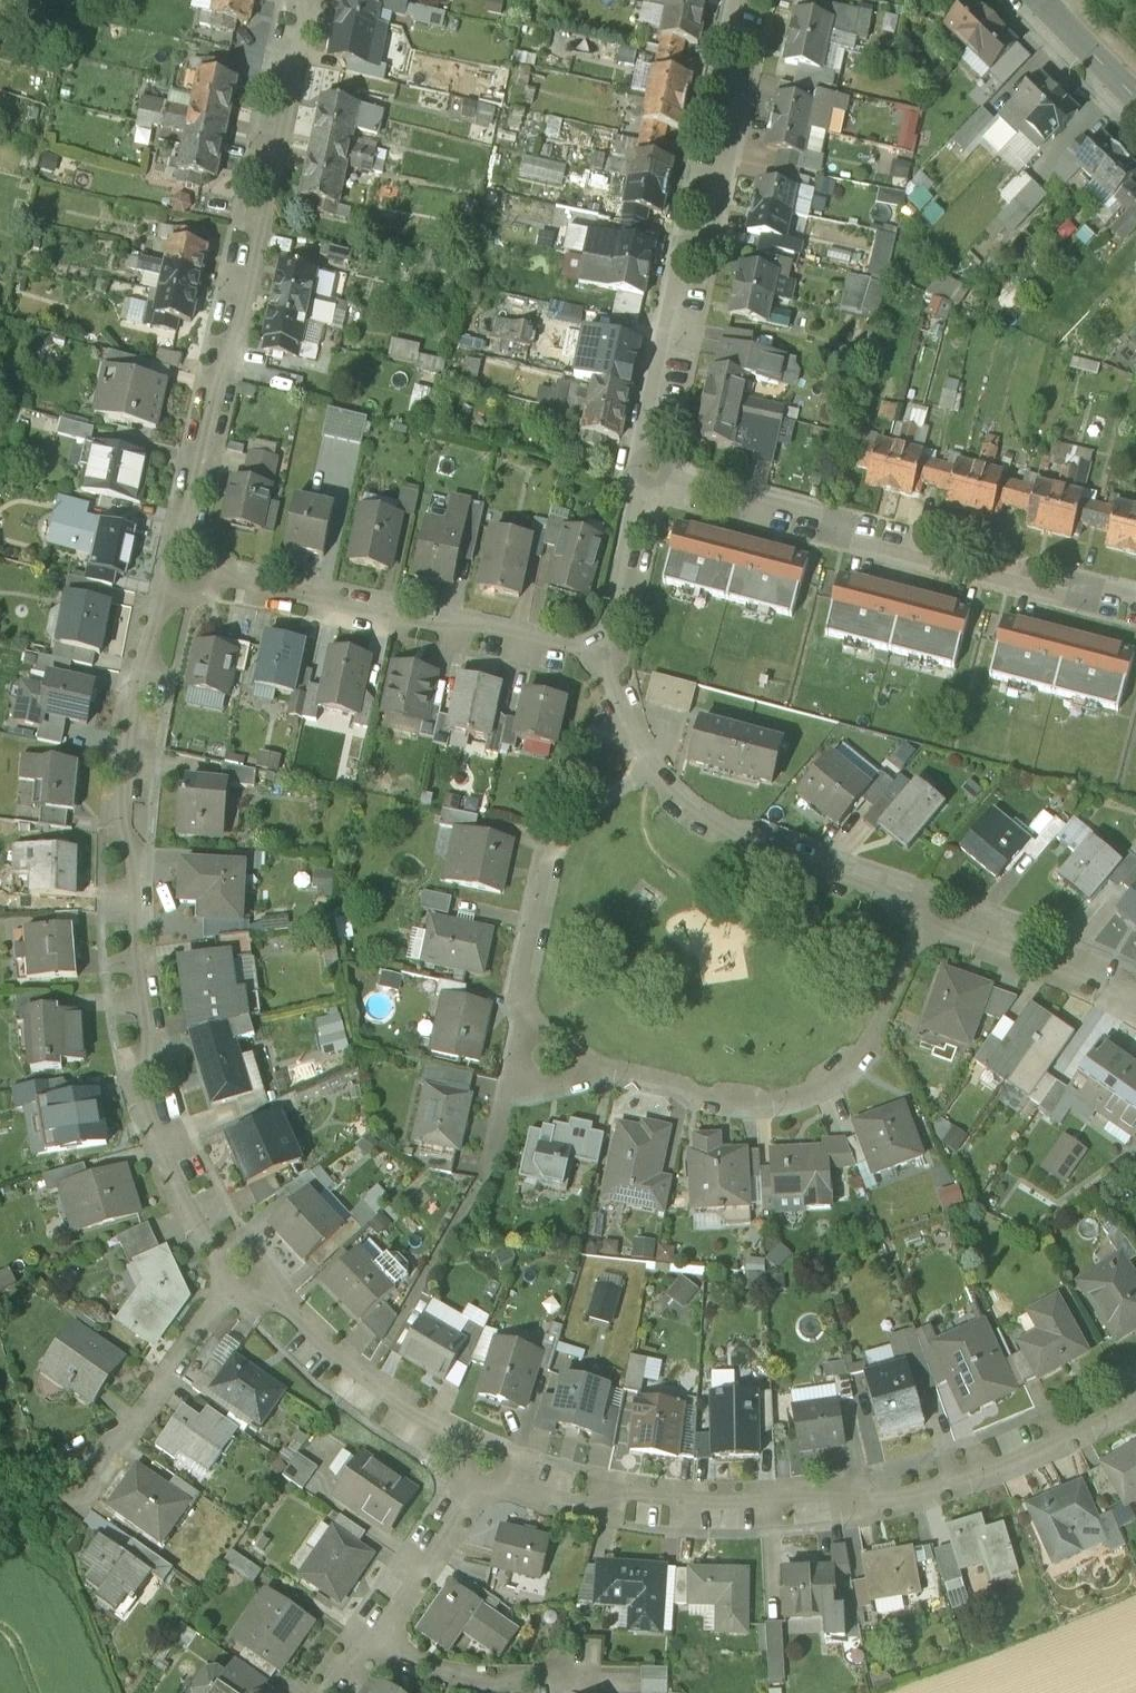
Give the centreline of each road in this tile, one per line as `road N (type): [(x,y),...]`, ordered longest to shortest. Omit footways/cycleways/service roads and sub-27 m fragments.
road 1 (residential): [(175,590),(162,605),(131,722),(141,744),(135,792),(119,798),(118,829),(133,851),(150,1058),(138,1073),(164,1159),(213,1246),(229,1260)]
road 2 (residential): [(505,1475),(520,1492),(601,1512),(615,1492),(698,1501),(830,1493),(856,1506),(970,1480),(1135,1404)]
road 3 (residential): [(308,0),(182,551)]
road 4 (residential): [(664,475),(844,521),(897,554),(1135,600)]
road 5 (residential): [(735,0),(730,25),(742,82),(735,121),(706,250),(680,265),(640,455)]
road 6 (residential): [(572,1069),(675,1088),(714,1106),(798,1102),(856,1065),(875,1040),(929,917)]
road 7 (residential): [(209,577),(447,632),(477,627),(608,654)]
road 8 (residential): [(647,771),(578,818),(548,856),(519,994),(537,1041)]
road 9 (residential): [(647,771),(725,834),(929,917)]
road 10 (residential): [(259,1284),(366,1381),(452,1431),(468,1450)]
road 11 (residential): [(72,1483),(134,1430),(232,1288)]
road 12 (residential): [(373,1632),(454,1674),(603,1682)]
road 13 (residential): [(929,917),(1135,991)]
road 14 (residential): [(475,1486),(373,1632)]
road 15 (residential): [(641,495),(608,654)]
road 16 (residential): [(523,1067),(507,1082),(484,1186)]
road 17 (residential): [(608,654),(647,771)]
road 18 (residential): [(1135,98),(1050,10)]

